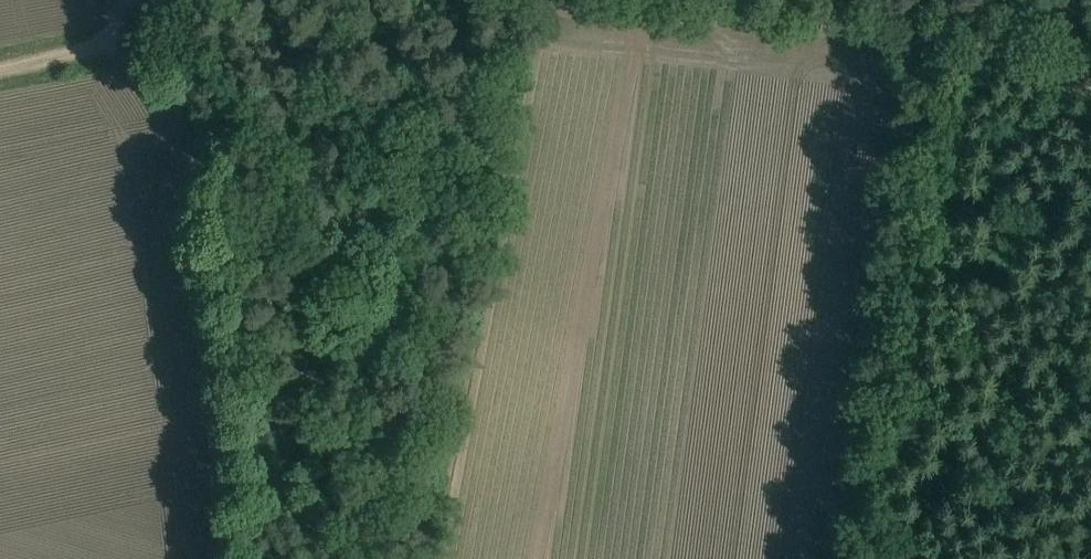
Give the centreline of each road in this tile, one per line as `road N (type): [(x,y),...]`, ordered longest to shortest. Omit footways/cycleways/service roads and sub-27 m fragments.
road 1 (track): [(147,35),(170,54),(194,96),(217,171),(257,558)]
road 2 (track): [(1045,54),(712,14)]
road 3 (track): [(0,66),(147,35)]

